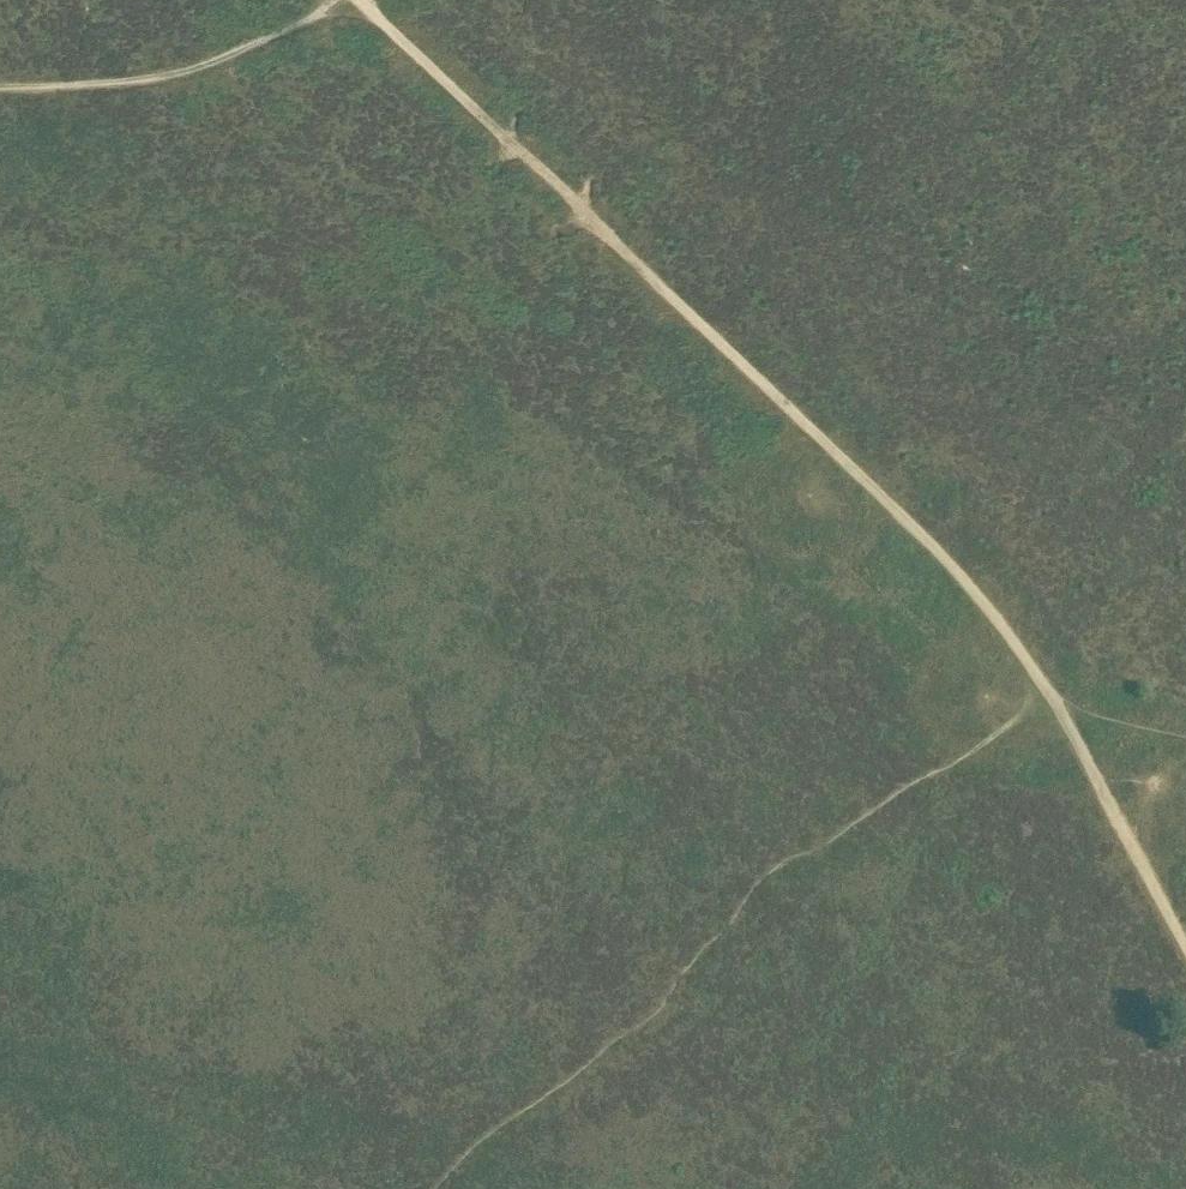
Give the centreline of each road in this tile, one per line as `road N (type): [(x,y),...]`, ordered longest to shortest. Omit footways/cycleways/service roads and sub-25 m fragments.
road 1 (track): [(1050,692),(966,581),(826,441),(356,0)]
road 2 (track): [(334,0),(206,67),(147,82),(0,88)]
road 3 (track): [(1185,945),(1050,692)]

